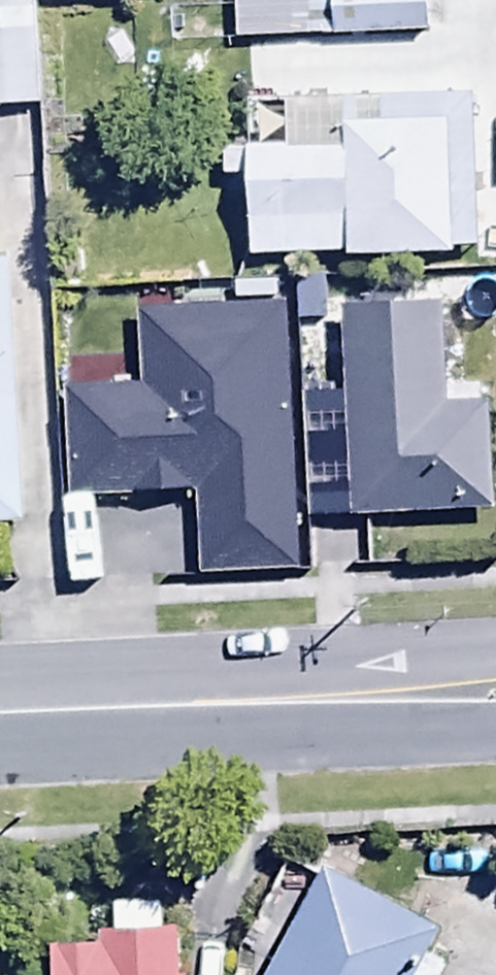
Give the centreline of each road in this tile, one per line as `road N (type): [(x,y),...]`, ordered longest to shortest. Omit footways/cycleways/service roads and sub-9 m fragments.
road 1 (residential): [(495,692),(0,715)]

